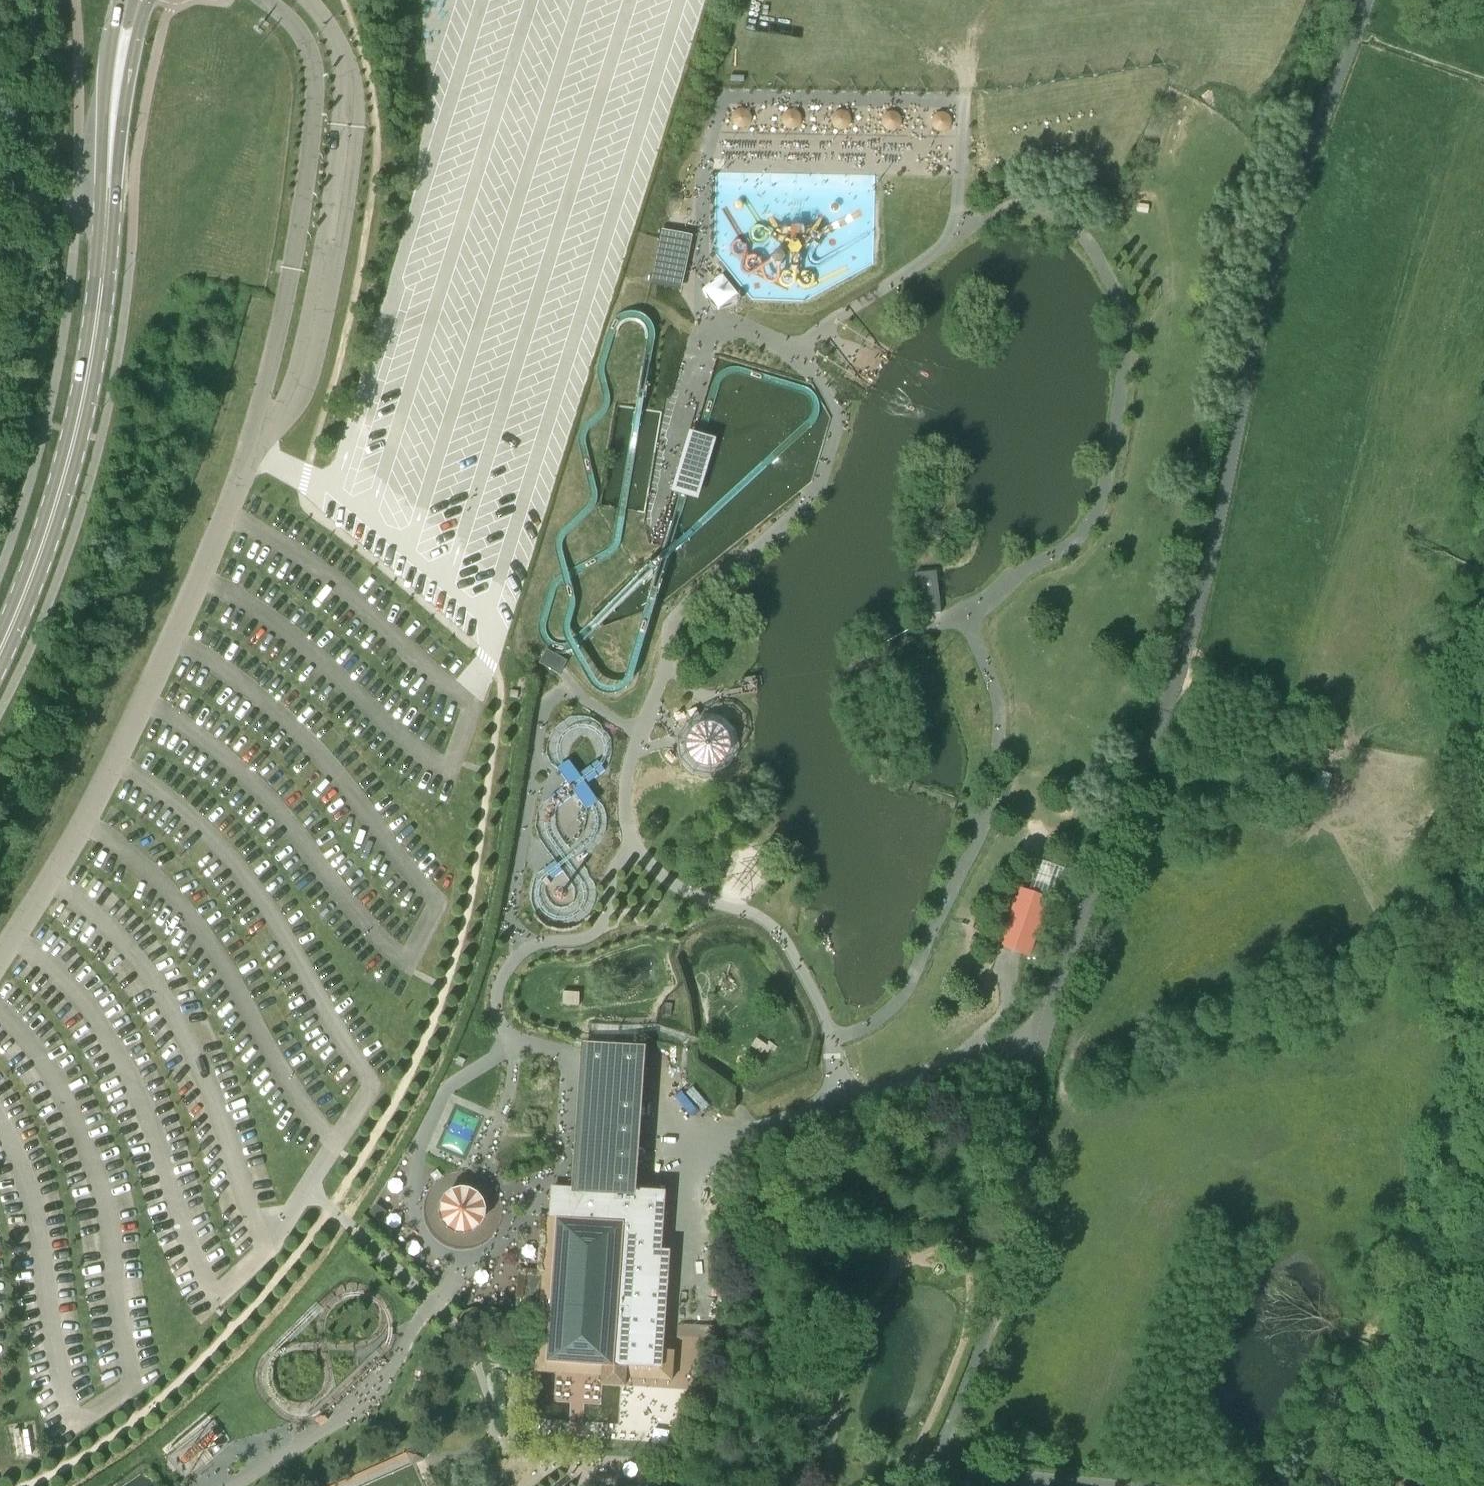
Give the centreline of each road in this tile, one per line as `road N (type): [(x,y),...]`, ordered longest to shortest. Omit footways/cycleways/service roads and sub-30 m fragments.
road 1 (unclassified): [(935,1458),(988,1326),(1047,1026),(1183,655),(1278,249),(1367,0)]
road 2 (secondary): [(0,642),(38,558),(77,432),(99,315),(118,68)]
road 3 (unclassified): [(935,1458),(966,1474),(1089,1485)]

